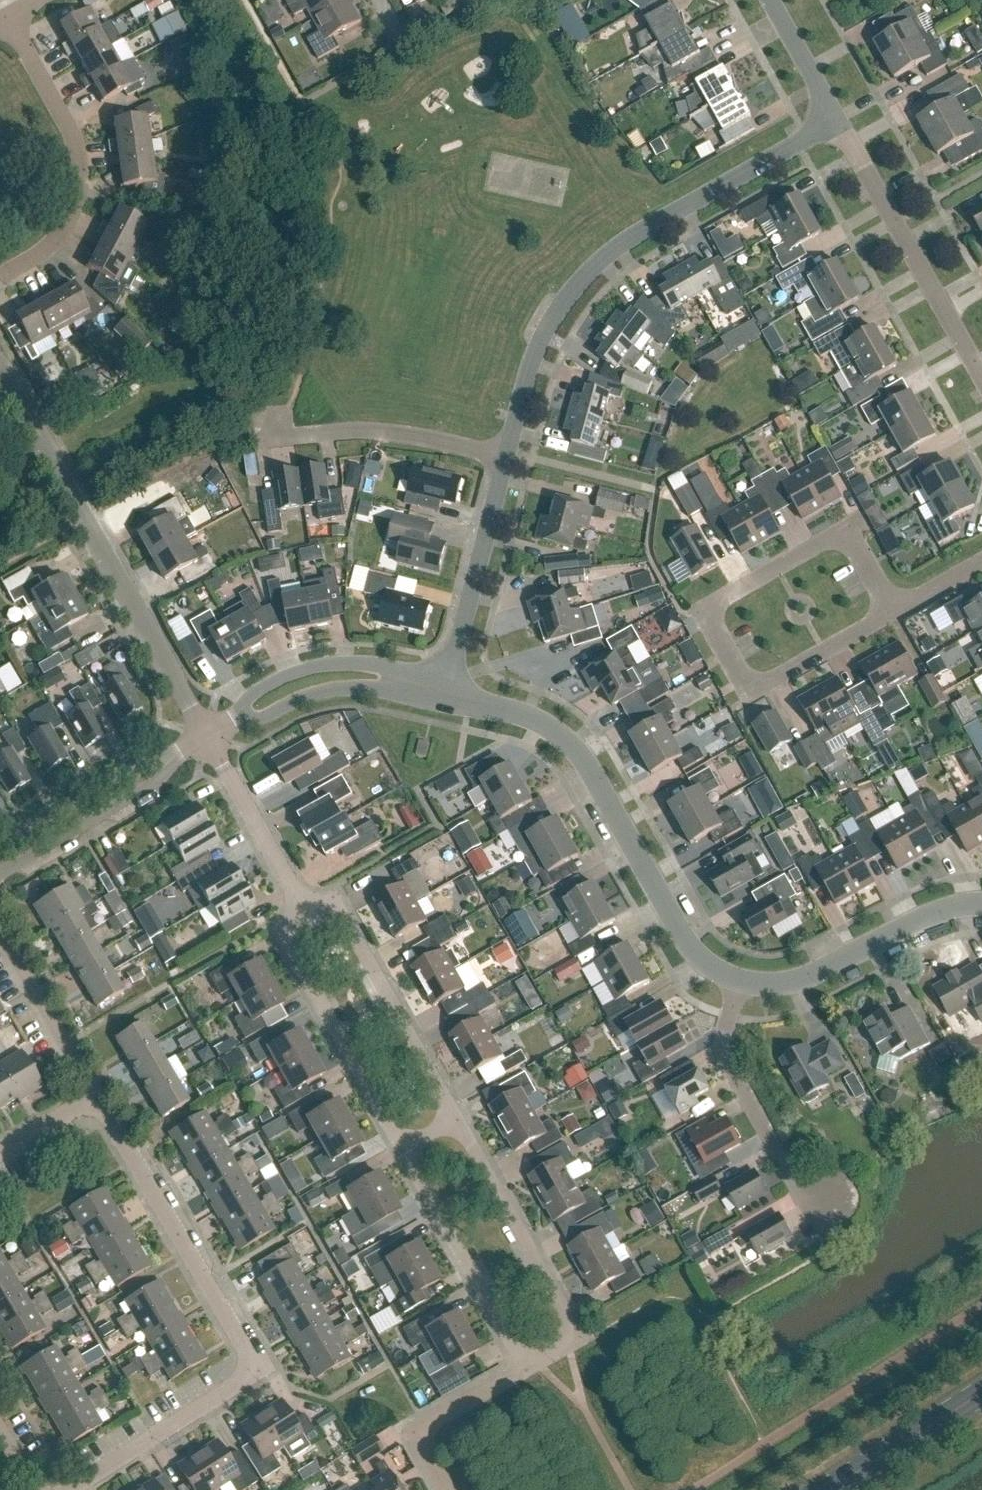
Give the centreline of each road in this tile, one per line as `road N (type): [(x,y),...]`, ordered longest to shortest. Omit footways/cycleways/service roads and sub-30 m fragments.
road 1 (residential): [(507,454),(531,365),(586,275),(619,245),(836,120)]
road 2 (residential): [(891,610),(846,532),(705,615),(750,699),(822,653)]
road 3 (residential): [(213,737),(0,363)]
road 4 (residential): [(446,699),(549,729),(577,752),(675,925),(700,959),(737,986)]
road 5 (residential): [(259,1376),(96,1091)]
road 6 (residential): [(10,17),(80,127),(87,170),(77,216),(41,260),(0,285)]
road 7 (residential): [(523,1371),(580,1335),(460,1119)]
road 8 (residential): [(981,378),(836,120)]
road 9 (residential): [(460,1119),(339,898),(310,917)]
road 10 (residential): [(310,917),(283,931),(404,1152)]
road 11 (residential): [(737,986),(780,987),(820,975),(934,920),(981,908)]
road 12 (residential): [(446,699),(507,454)]
road 13 (residential): [(404,1152),(523,1371)]
road 14 (residential): [(825,1201),(799,1177),(728,1060),(737,986)]
road 15 (residential): [(507,454),(370,433),(288,434),(275,423)]
road 16 (residential): [(259,1376),(77,1489)]
road 17 (residential): [(0,879),(155,787),(169,763)]
road 18 (residential): [(310,917),(213,737)]
road 19 (residential): [(408,686),(381,668),(315,672),(278,683),(245,705),(241,722)]
road 20 (residential): [(169,763),(151,760),(0,844)]
road 21 (residential): [(444,1489),(415,1435),(523,1371)]
road 22 (residential): [(96,1091),(0,932)]
road 23 (primary): [(831,1489),(981,1395)]
road 24 (residential): [(241,722),(334,695),(408,686)]
road 25 (residential): [(836,120),(771,0)]

